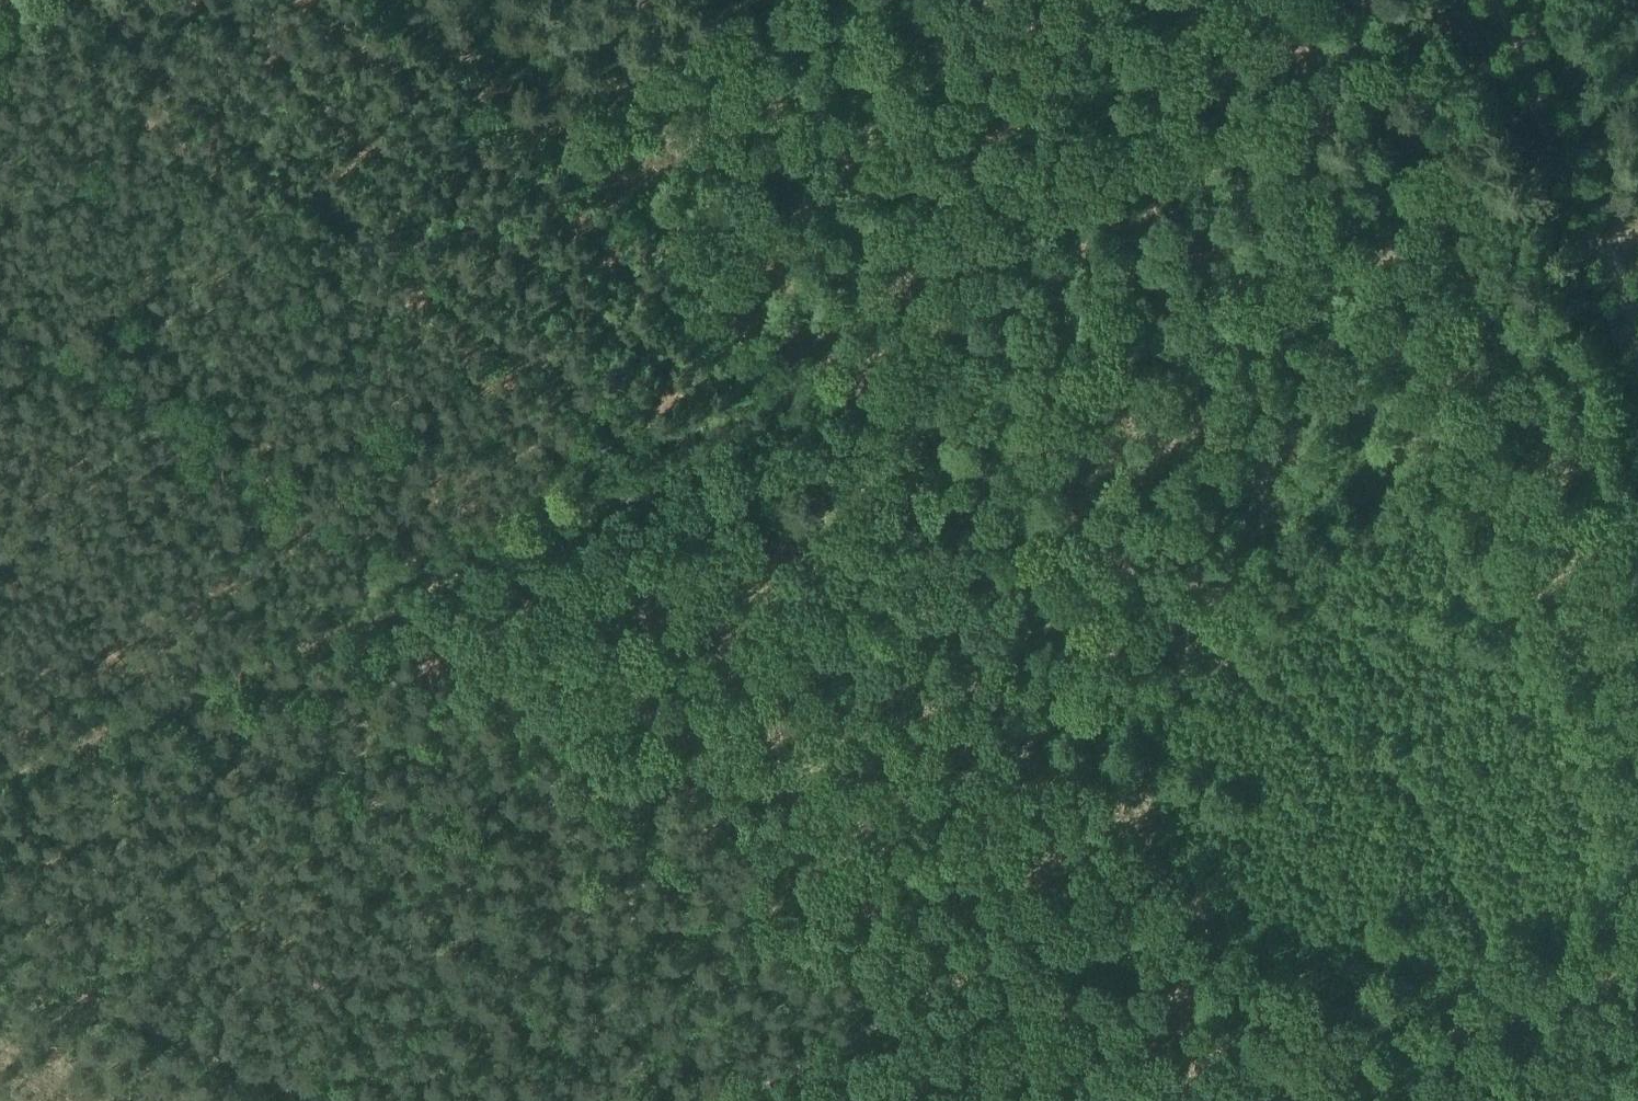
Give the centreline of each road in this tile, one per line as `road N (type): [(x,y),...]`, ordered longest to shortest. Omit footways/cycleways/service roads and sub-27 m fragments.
road 1 (track): [(0,957),(330,1100)]
road 2 (track): [(1502,0),(1637,311)]

